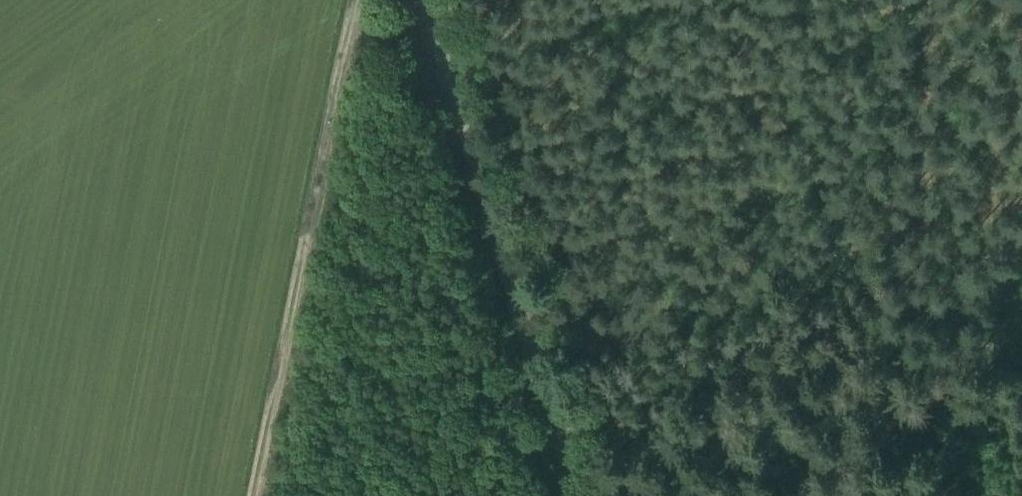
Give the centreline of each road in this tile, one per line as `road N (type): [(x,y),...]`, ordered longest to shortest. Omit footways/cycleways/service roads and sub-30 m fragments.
road 1 (track): [(424,0),(583,495)]
road 2 (track): [(358,0),(257,495)]

